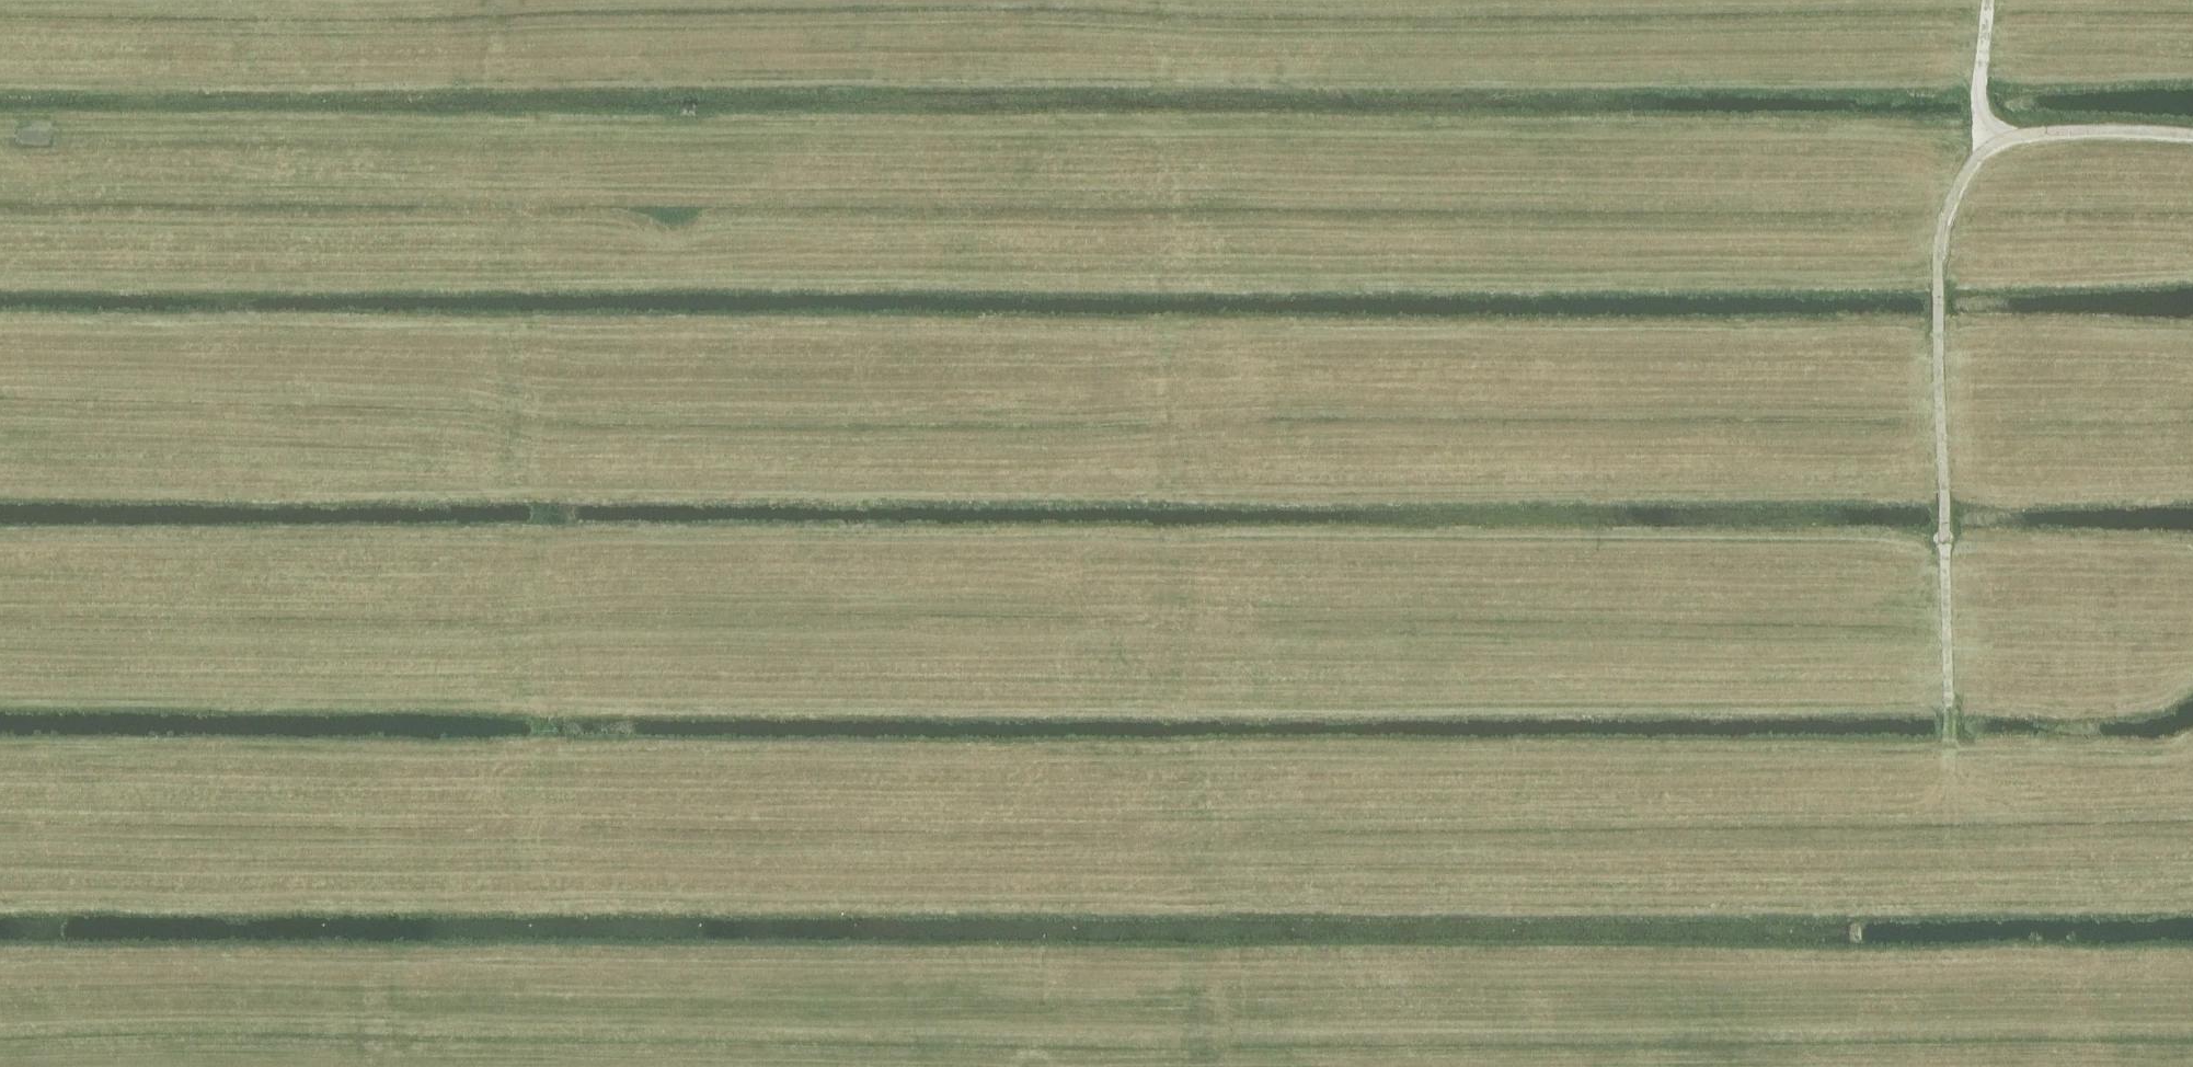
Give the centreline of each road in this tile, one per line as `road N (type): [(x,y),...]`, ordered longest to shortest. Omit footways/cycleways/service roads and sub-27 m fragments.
road 1 (track): [(2192,134),(2079,129),(2020,136),(1967,167),(1936,255),(1947,710)]
road 2 (track): [(1988,0),(1976,107),(1992,147)]

